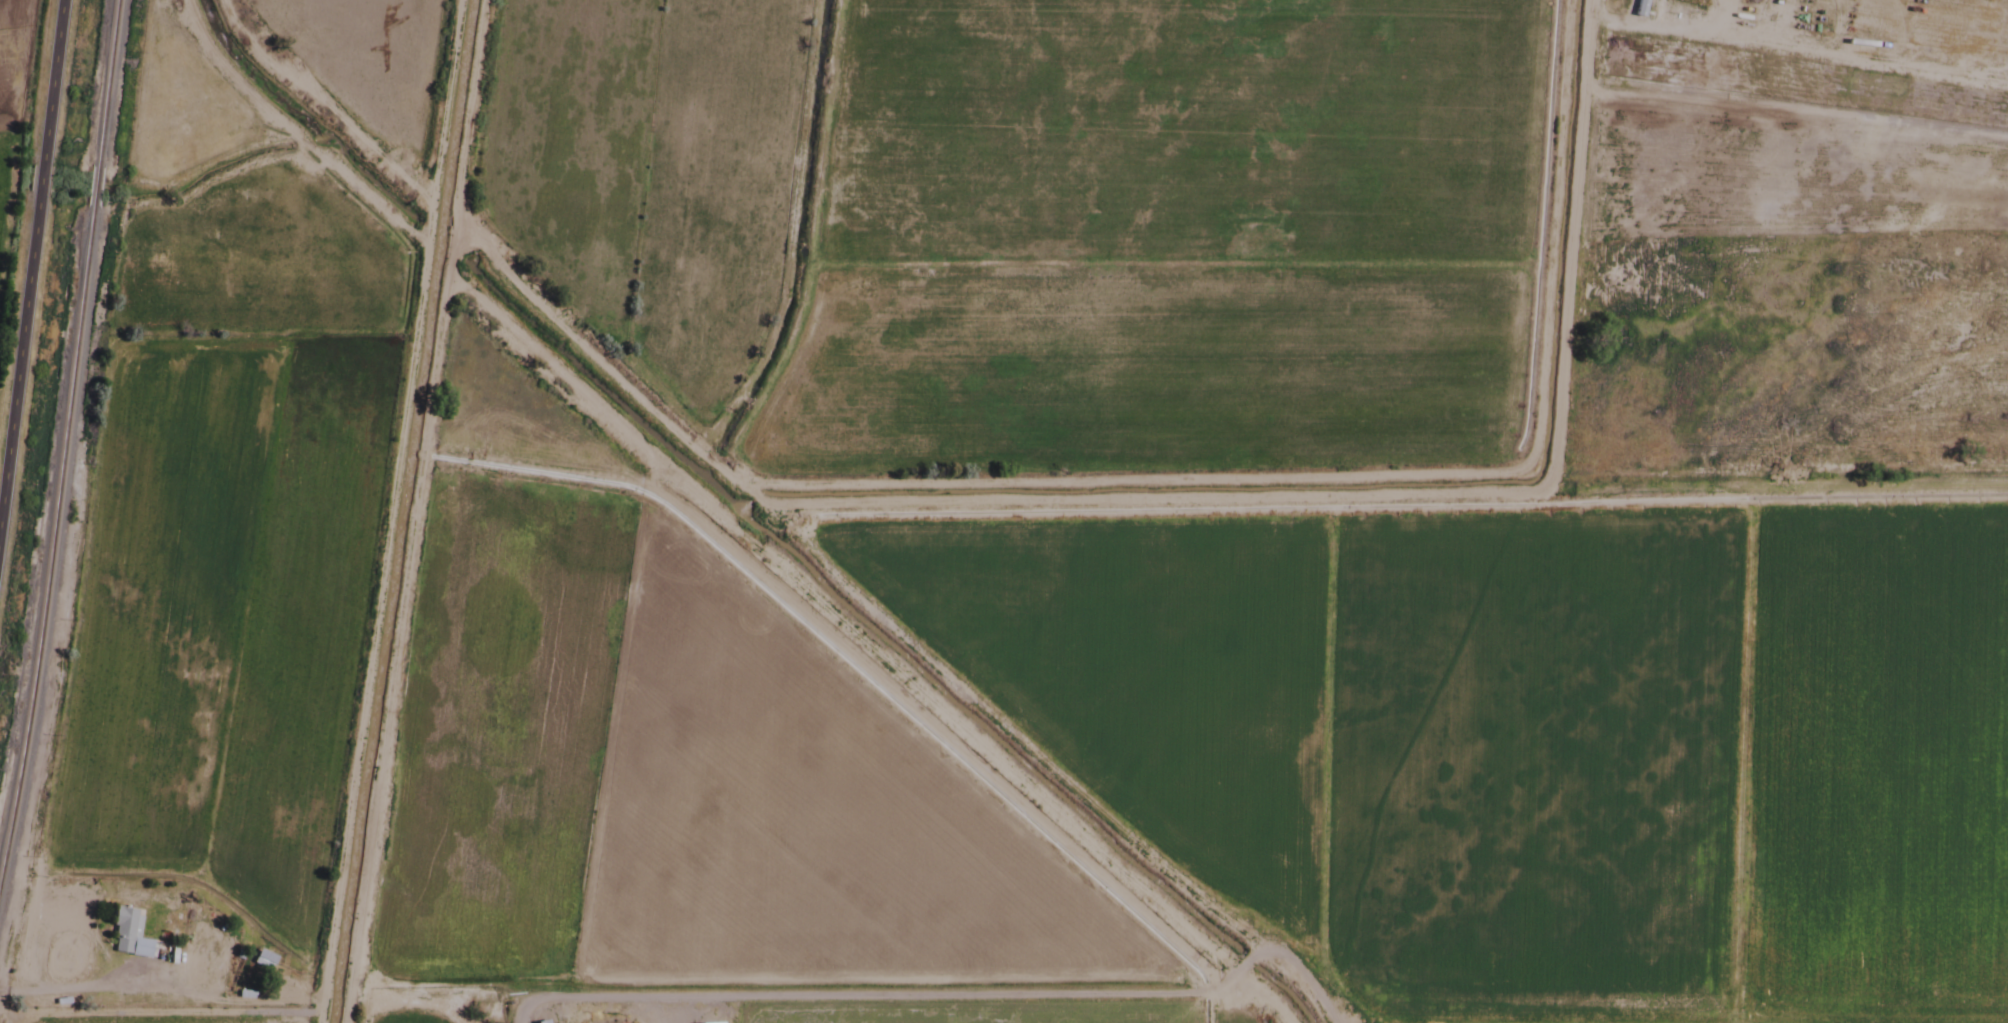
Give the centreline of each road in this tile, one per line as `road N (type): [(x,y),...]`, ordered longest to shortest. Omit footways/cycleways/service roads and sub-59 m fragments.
road 1 (residential): [(455,226),(607,376),(759,504),(1528,492),(1550,486),(1558,471)]
road 2 (residential): [(743,995),(1199,992),(1276,950),(1303,968),(1339,1022)]
road 3 (secondary): [(0,501),(61,0)]
road 4 (residential): [(1558,471),(1596,0)]
road 5 (residential): [(523,1022),(531,1005),(559,996),(743,995)]

